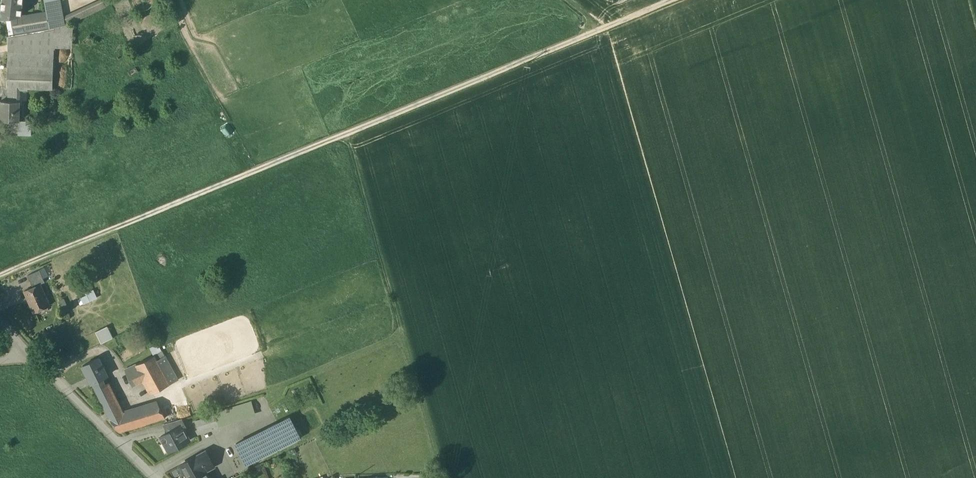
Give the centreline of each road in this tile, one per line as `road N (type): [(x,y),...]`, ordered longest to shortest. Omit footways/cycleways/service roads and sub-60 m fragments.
road 1 (track): [(687,0),(0,275)]
road 2 (track): [(444,477),(345,134)]
road 3 (residential): [(159,477),(34,357)]

